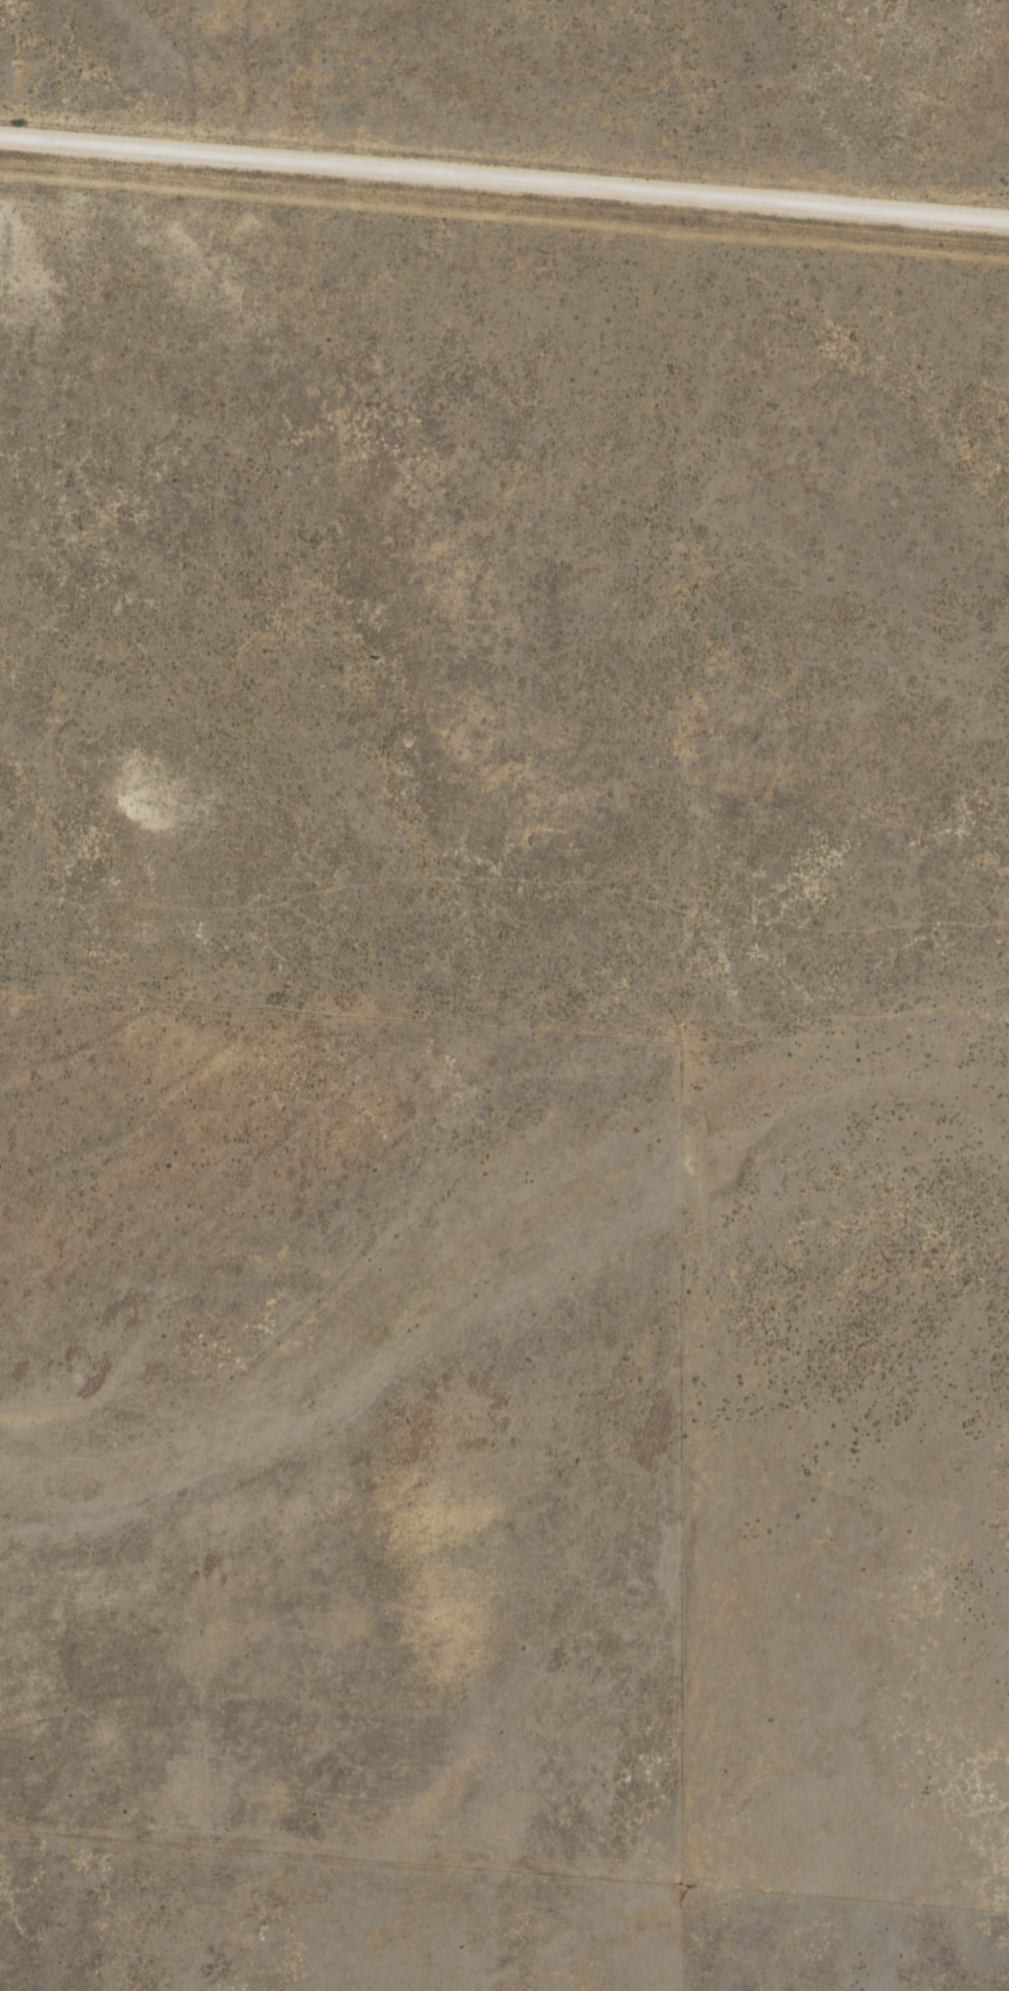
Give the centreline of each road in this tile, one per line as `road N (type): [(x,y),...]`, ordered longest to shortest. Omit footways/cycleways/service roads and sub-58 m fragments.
road 1 (residential): [(0,143),(1008,226)]

